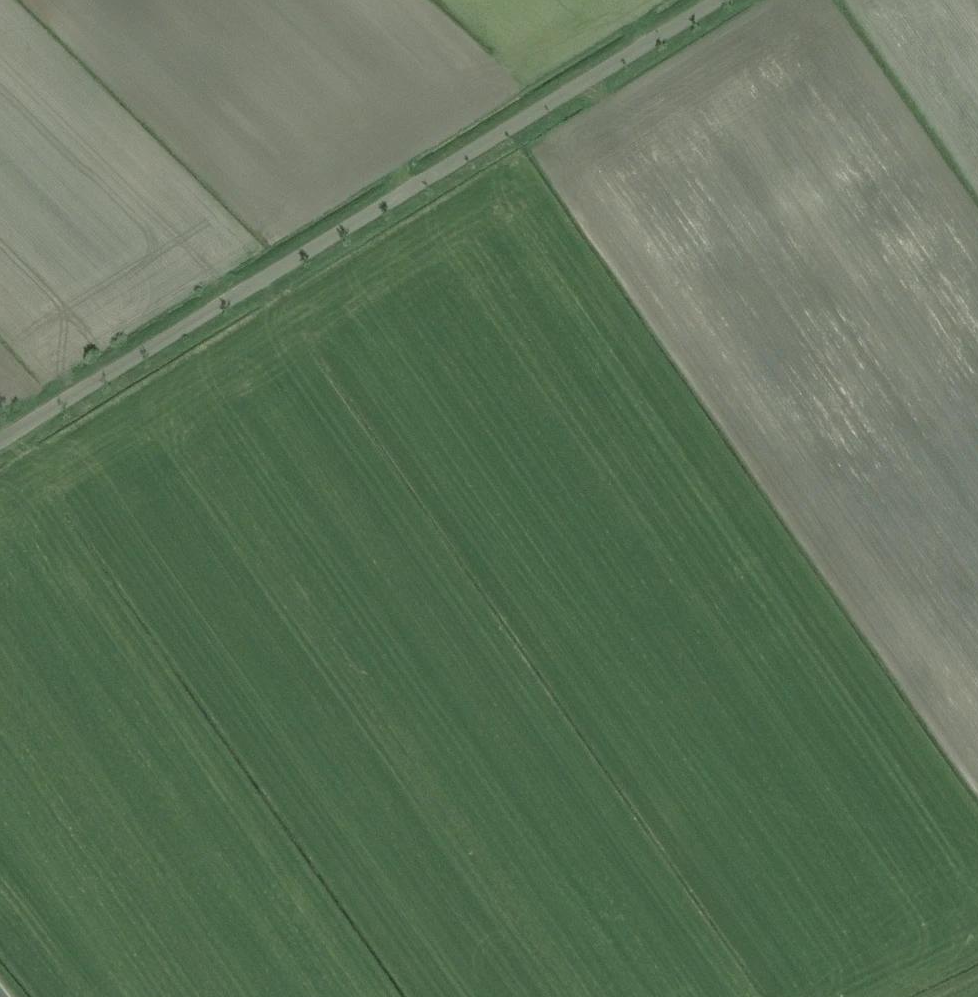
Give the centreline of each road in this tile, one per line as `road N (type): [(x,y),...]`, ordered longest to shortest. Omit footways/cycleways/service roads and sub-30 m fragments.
road 1 (unclassified): [(0,440),(717,0)]

